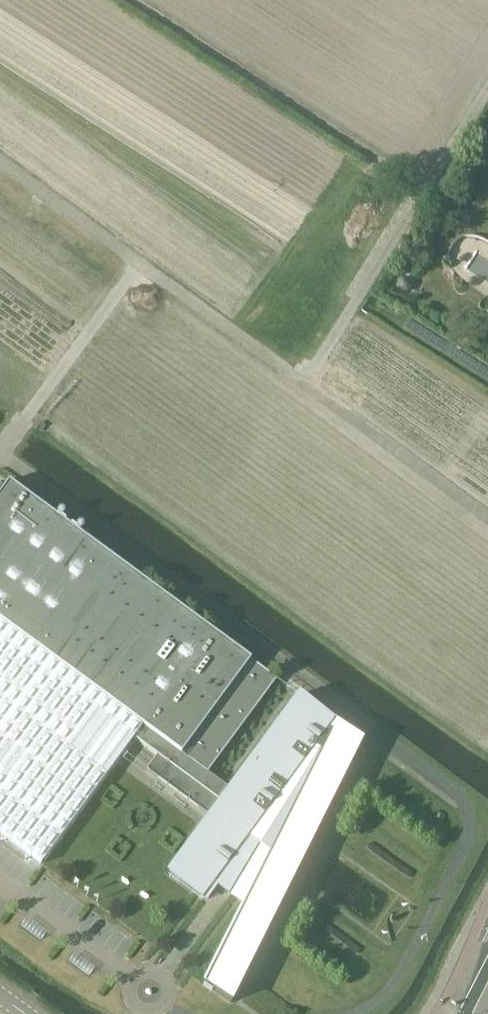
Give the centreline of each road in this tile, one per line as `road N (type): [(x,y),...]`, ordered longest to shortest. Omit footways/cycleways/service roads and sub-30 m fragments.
road 1 (track): [(487,519),(0,161)]
road 2 (track): [(304,380),(430,197),(130,0)]
road 3 (track): [(2,451),(140,264)]

